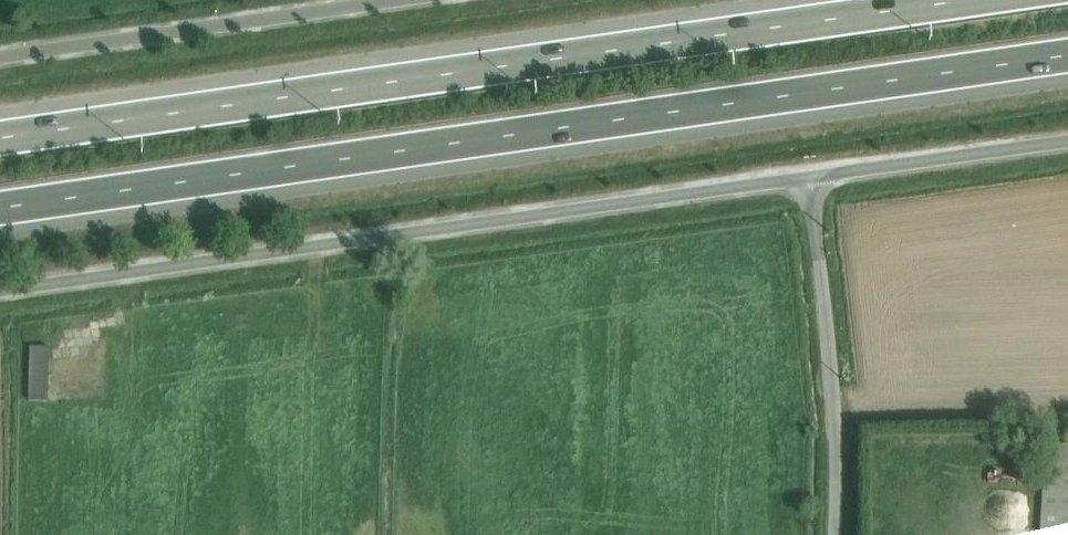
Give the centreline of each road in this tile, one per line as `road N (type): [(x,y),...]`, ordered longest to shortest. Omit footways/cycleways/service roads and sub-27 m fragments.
road 1 (motorway): [(0,207),(1067,55)]
road 2 (motorway): [(959,0),(0,138)]
road 3 (unclassified): [(812,178),(0,291)]
road 4 (tertiary): [(0,57),(397,0)]
road 5 (unclassified): [(812,178),(831,534)]
road 6 (unclassified): [(1067,141),(812,178)]

